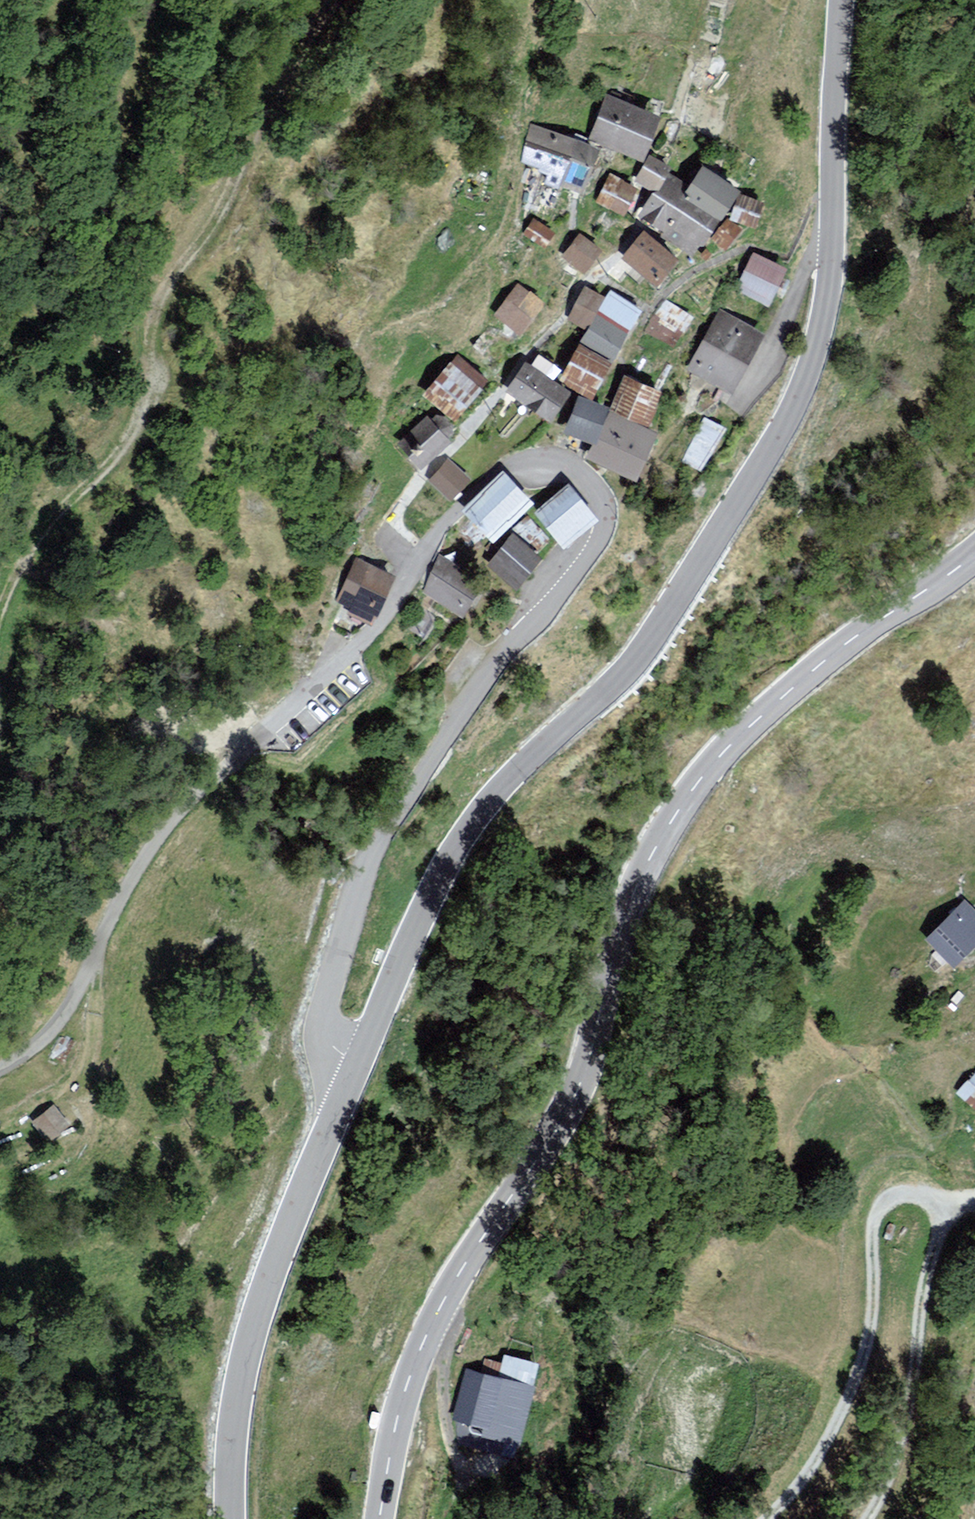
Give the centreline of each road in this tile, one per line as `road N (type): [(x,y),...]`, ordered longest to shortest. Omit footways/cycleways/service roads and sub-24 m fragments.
road 1 (unclassified): [(356,1068),(427,898),(466,831),(628,669),(792,410),(827,291),(841,0)]
road 2 (tertiary): [(380,1518),(394,1433),(423,1342),(578,1093),(641,878),(693,786),(799,681),(974,553)]
road 3 (residential): [(356,1068),(323,1032),(375,847),(493,666),(592,556),(608,506),(566,459),(515,460),(449,517),(420,560)]
road 4 (track): [(0,608),(43,530),(139,424),(154,386),(152,325),(163,293),(212,226),(332,0)]
road 5 (residential): [(420,560),(370,634),(181,806),(126,891),(75,998),(39,1044),(0,1070)]
road 6 (unclassified): [(229,1518),(234,1415),(256,1321),(356,1068)]
road 7 (residential): [(639,222),(623,249),(585,279),(557,327),(406,499),(390,531),(400,549),(420,560)]
road 8 (track): [(937,1200),(909,1188),(885,1199),(878,1211),(874,1317),(863,1366),(815,1467),(770,1518)]
road 9 (track): [(937,1200),(941,1233),(905,1425),(869,1518)]
road 10 (track): [(91,965),(96,993),(83,1064),(36,1107)]

